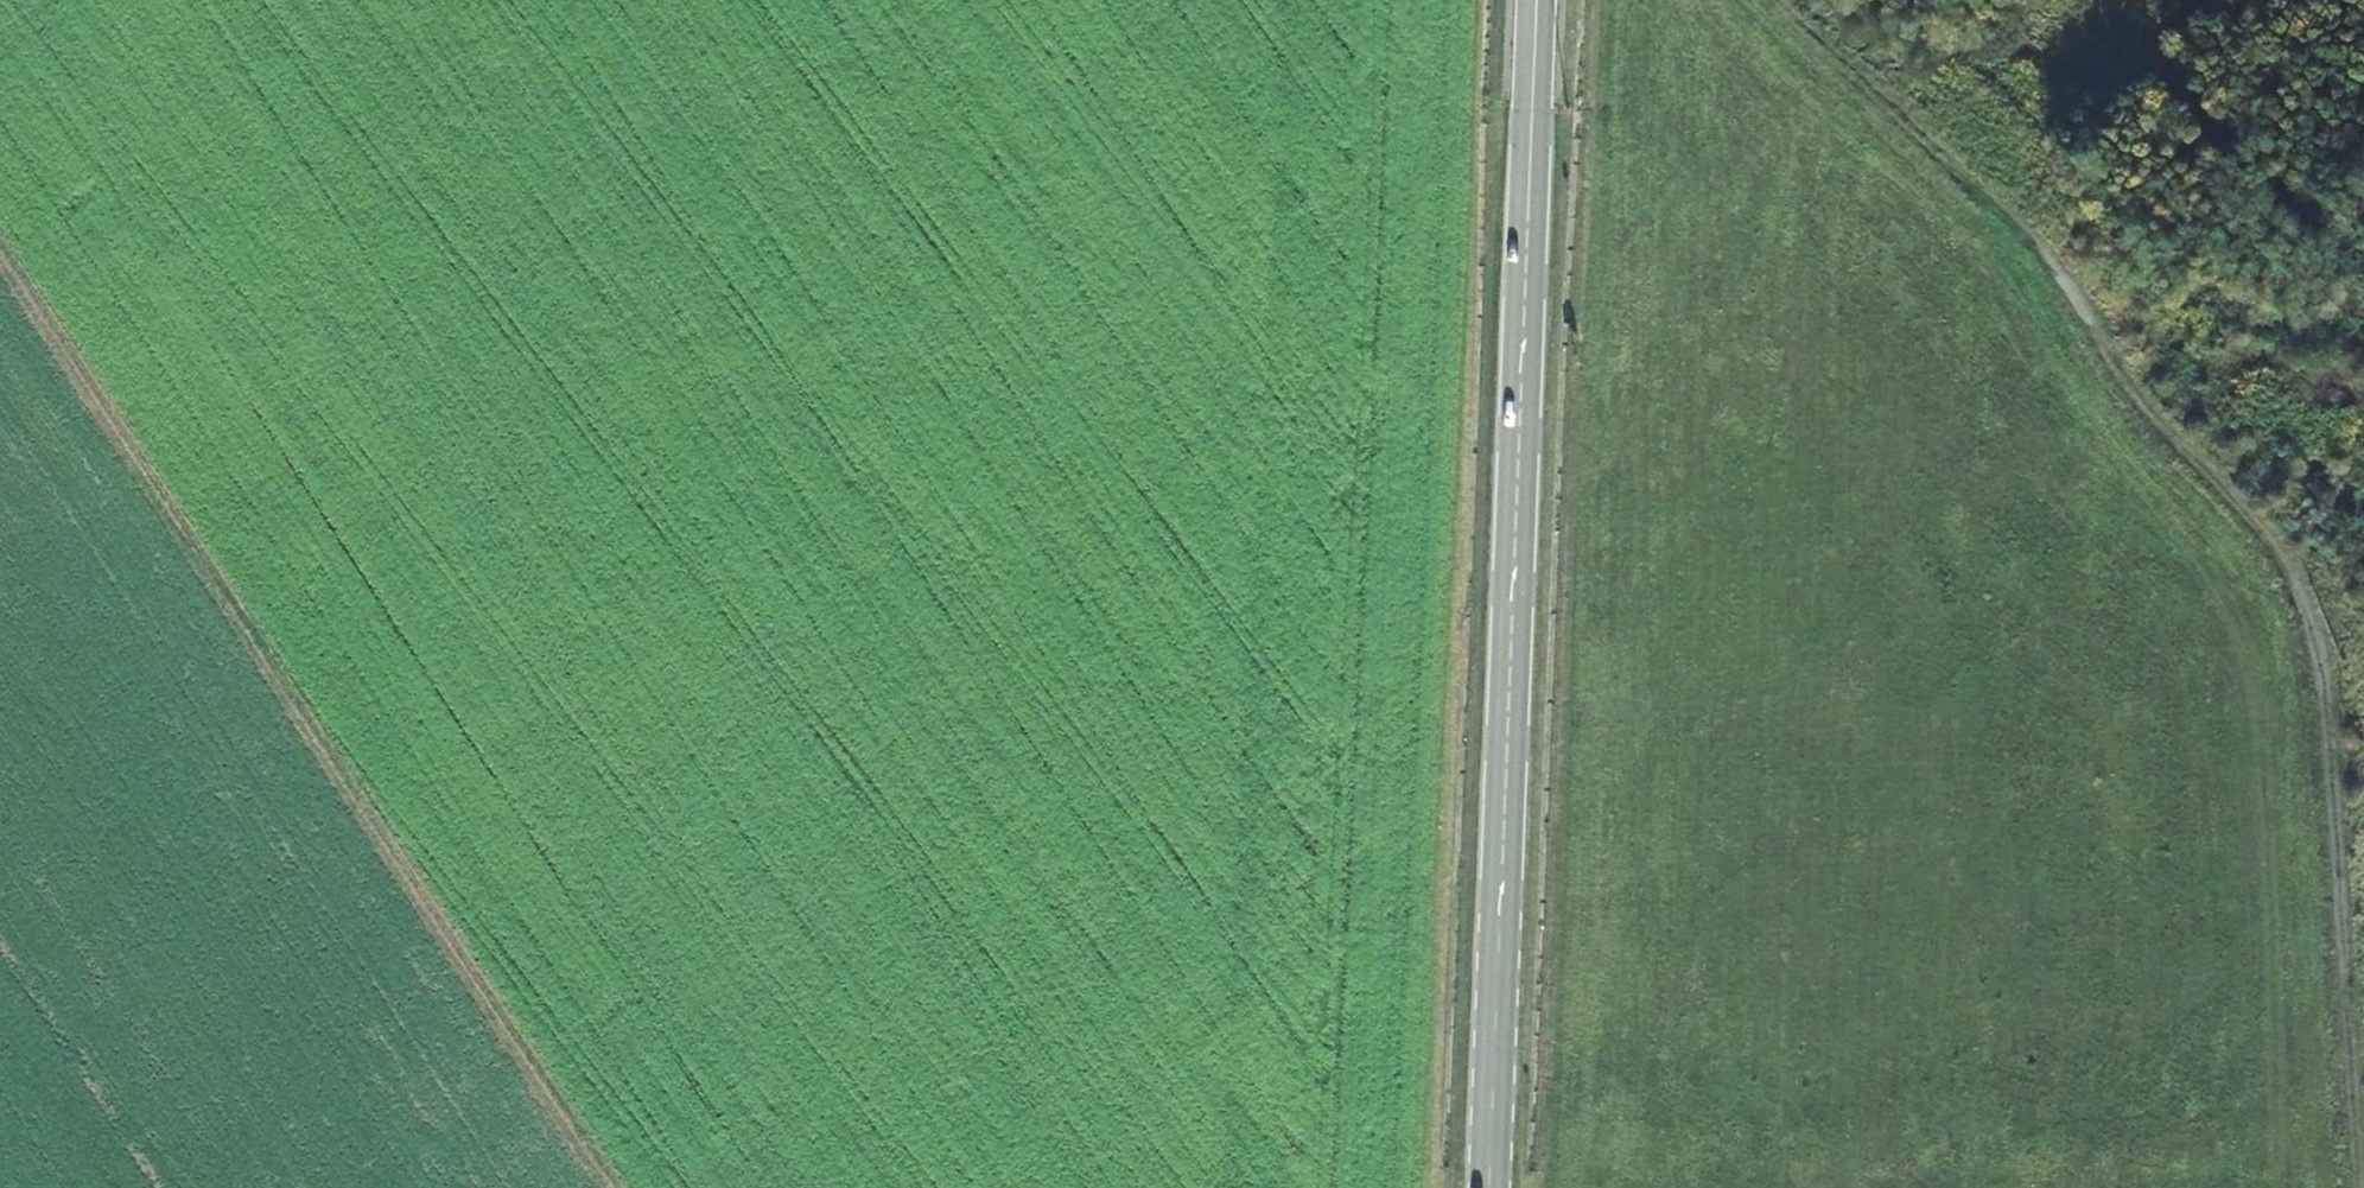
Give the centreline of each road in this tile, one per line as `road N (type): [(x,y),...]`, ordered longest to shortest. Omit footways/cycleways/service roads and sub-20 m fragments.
road 1 (track): [(2358,1187),(2319,657),(2297,585),(2258,528),(2127,385),(2044,247),(1777,0)]
road 2 (primary): [(1489,1187),(1535,0)]

